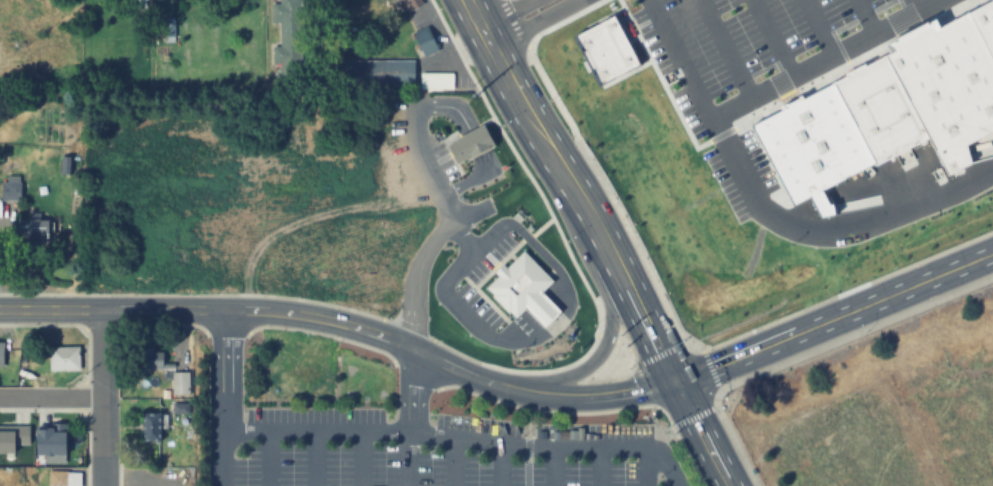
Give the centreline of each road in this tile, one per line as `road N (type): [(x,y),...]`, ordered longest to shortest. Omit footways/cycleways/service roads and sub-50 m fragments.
road 1 (secondary): [(0,308),(302,313),(372,331),(514,390),(594,396),(680,385)]
road 2 (trunk): [(680,385),(464,0)]
road 3 (secondary): [(680,385),(992,255)]
road 4 (trunk): [(600,237),(610,316),(605,343),(570,376),(514,390)]
road 5 (residential): [(104,485),(105,308)]

